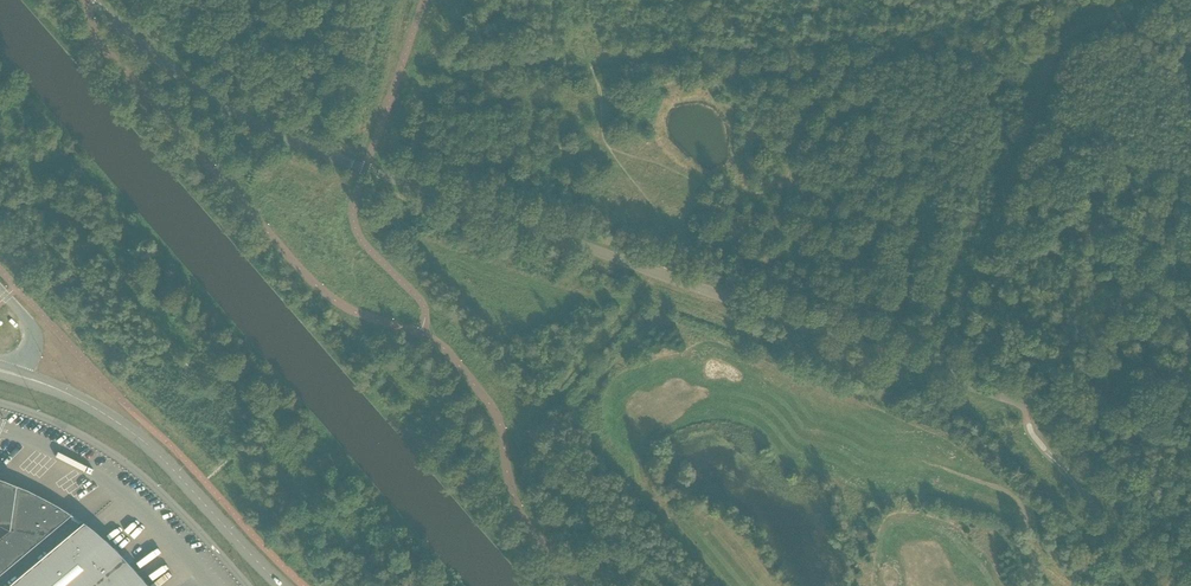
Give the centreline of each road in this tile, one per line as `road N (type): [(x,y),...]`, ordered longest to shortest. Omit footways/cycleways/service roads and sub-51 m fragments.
road 1 (unclassified): [(944,376),(278,137),(192,84),(89,0)]
road 2 (unclassified): [(944,376),(1053,59),(1066,33),(1105,18)]
road 3 (tertiary): [(281,585),(148,445),(60,390),(5,371)]
road 4 (unclassified): [(0,403),(58,423),(137,471),(248,585)]
road 5 (unclassified): [(0,430),(100,476),(214,585)]
road 6 (unclassified): [(1190,464),(944,376)]

